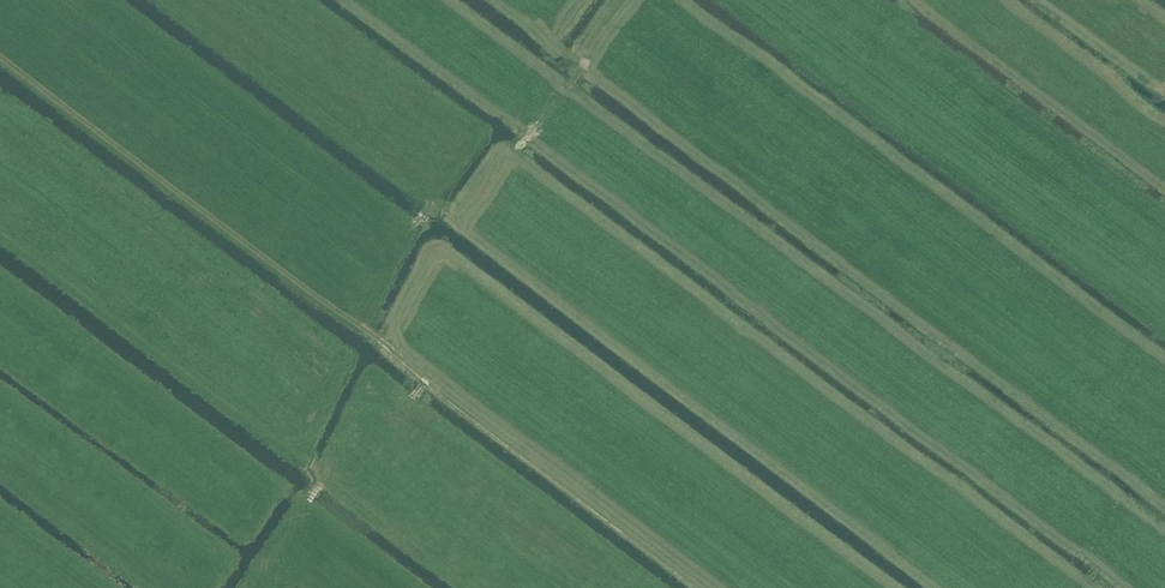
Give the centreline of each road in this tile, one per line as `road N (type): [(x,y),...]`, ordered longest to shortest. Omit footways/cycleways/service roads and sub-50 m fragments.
road 1 (track): [(708,587),(0,51)]
road 2 (track): [(293,587),(305,578),(317,504),(370,419),(418,405),(436,378)]

